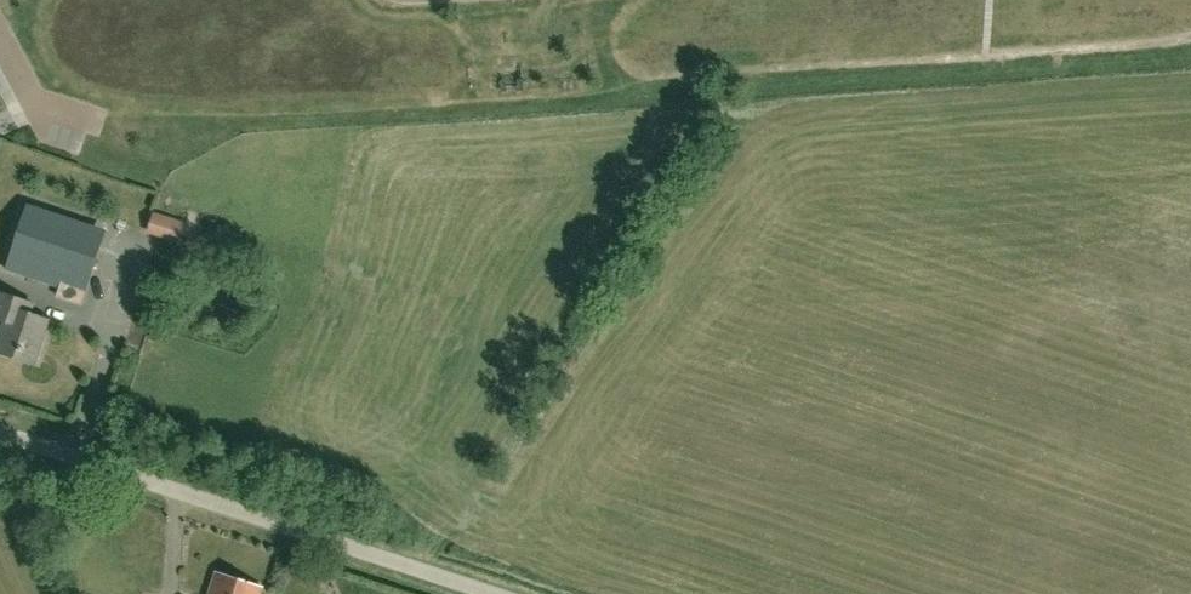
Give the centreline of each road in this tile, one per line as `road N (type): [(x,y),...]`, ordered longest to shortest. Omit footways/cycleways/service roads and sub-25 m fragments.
road 1 (unclassified): [(496,593),(0,434)]
road 2 (residential): [(0,36),(36,103),(93,126)]

